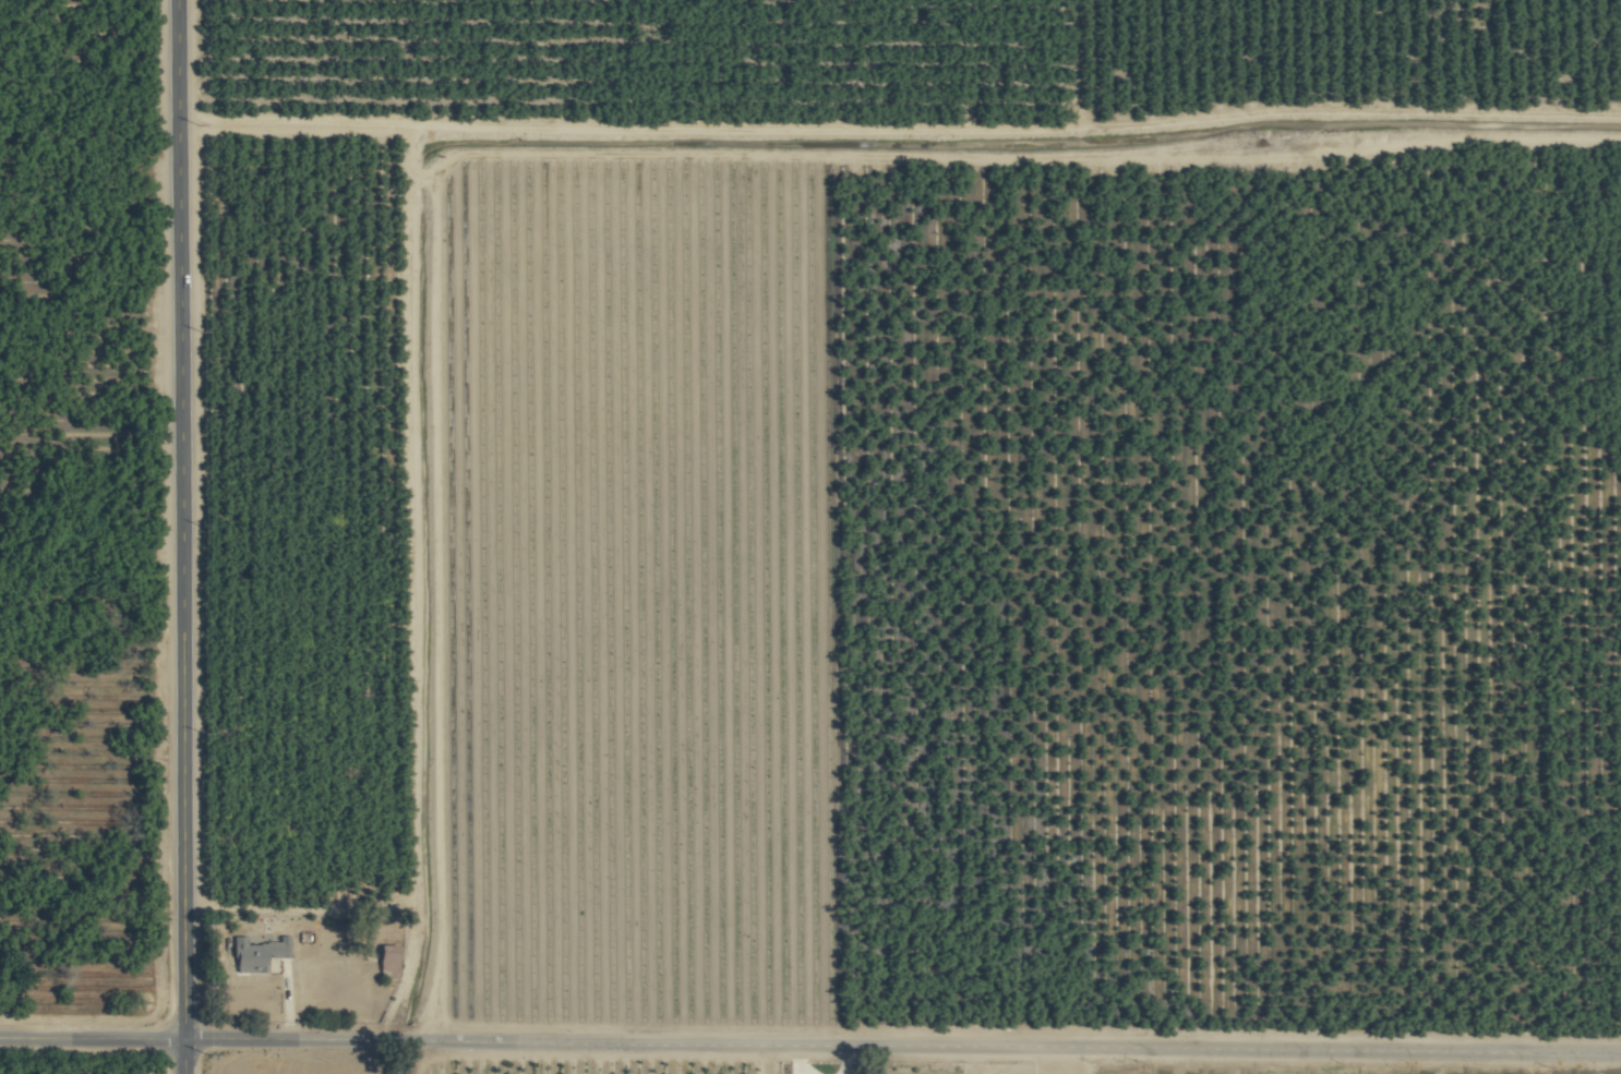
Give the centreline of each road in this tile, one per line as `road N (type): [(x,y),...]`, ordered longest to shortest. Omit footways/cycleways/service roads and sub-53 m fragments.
road 1 (tertiary): [(0,1034),(1620,1049)]
road 2 (residential): [(188,1073),(176,0)]

